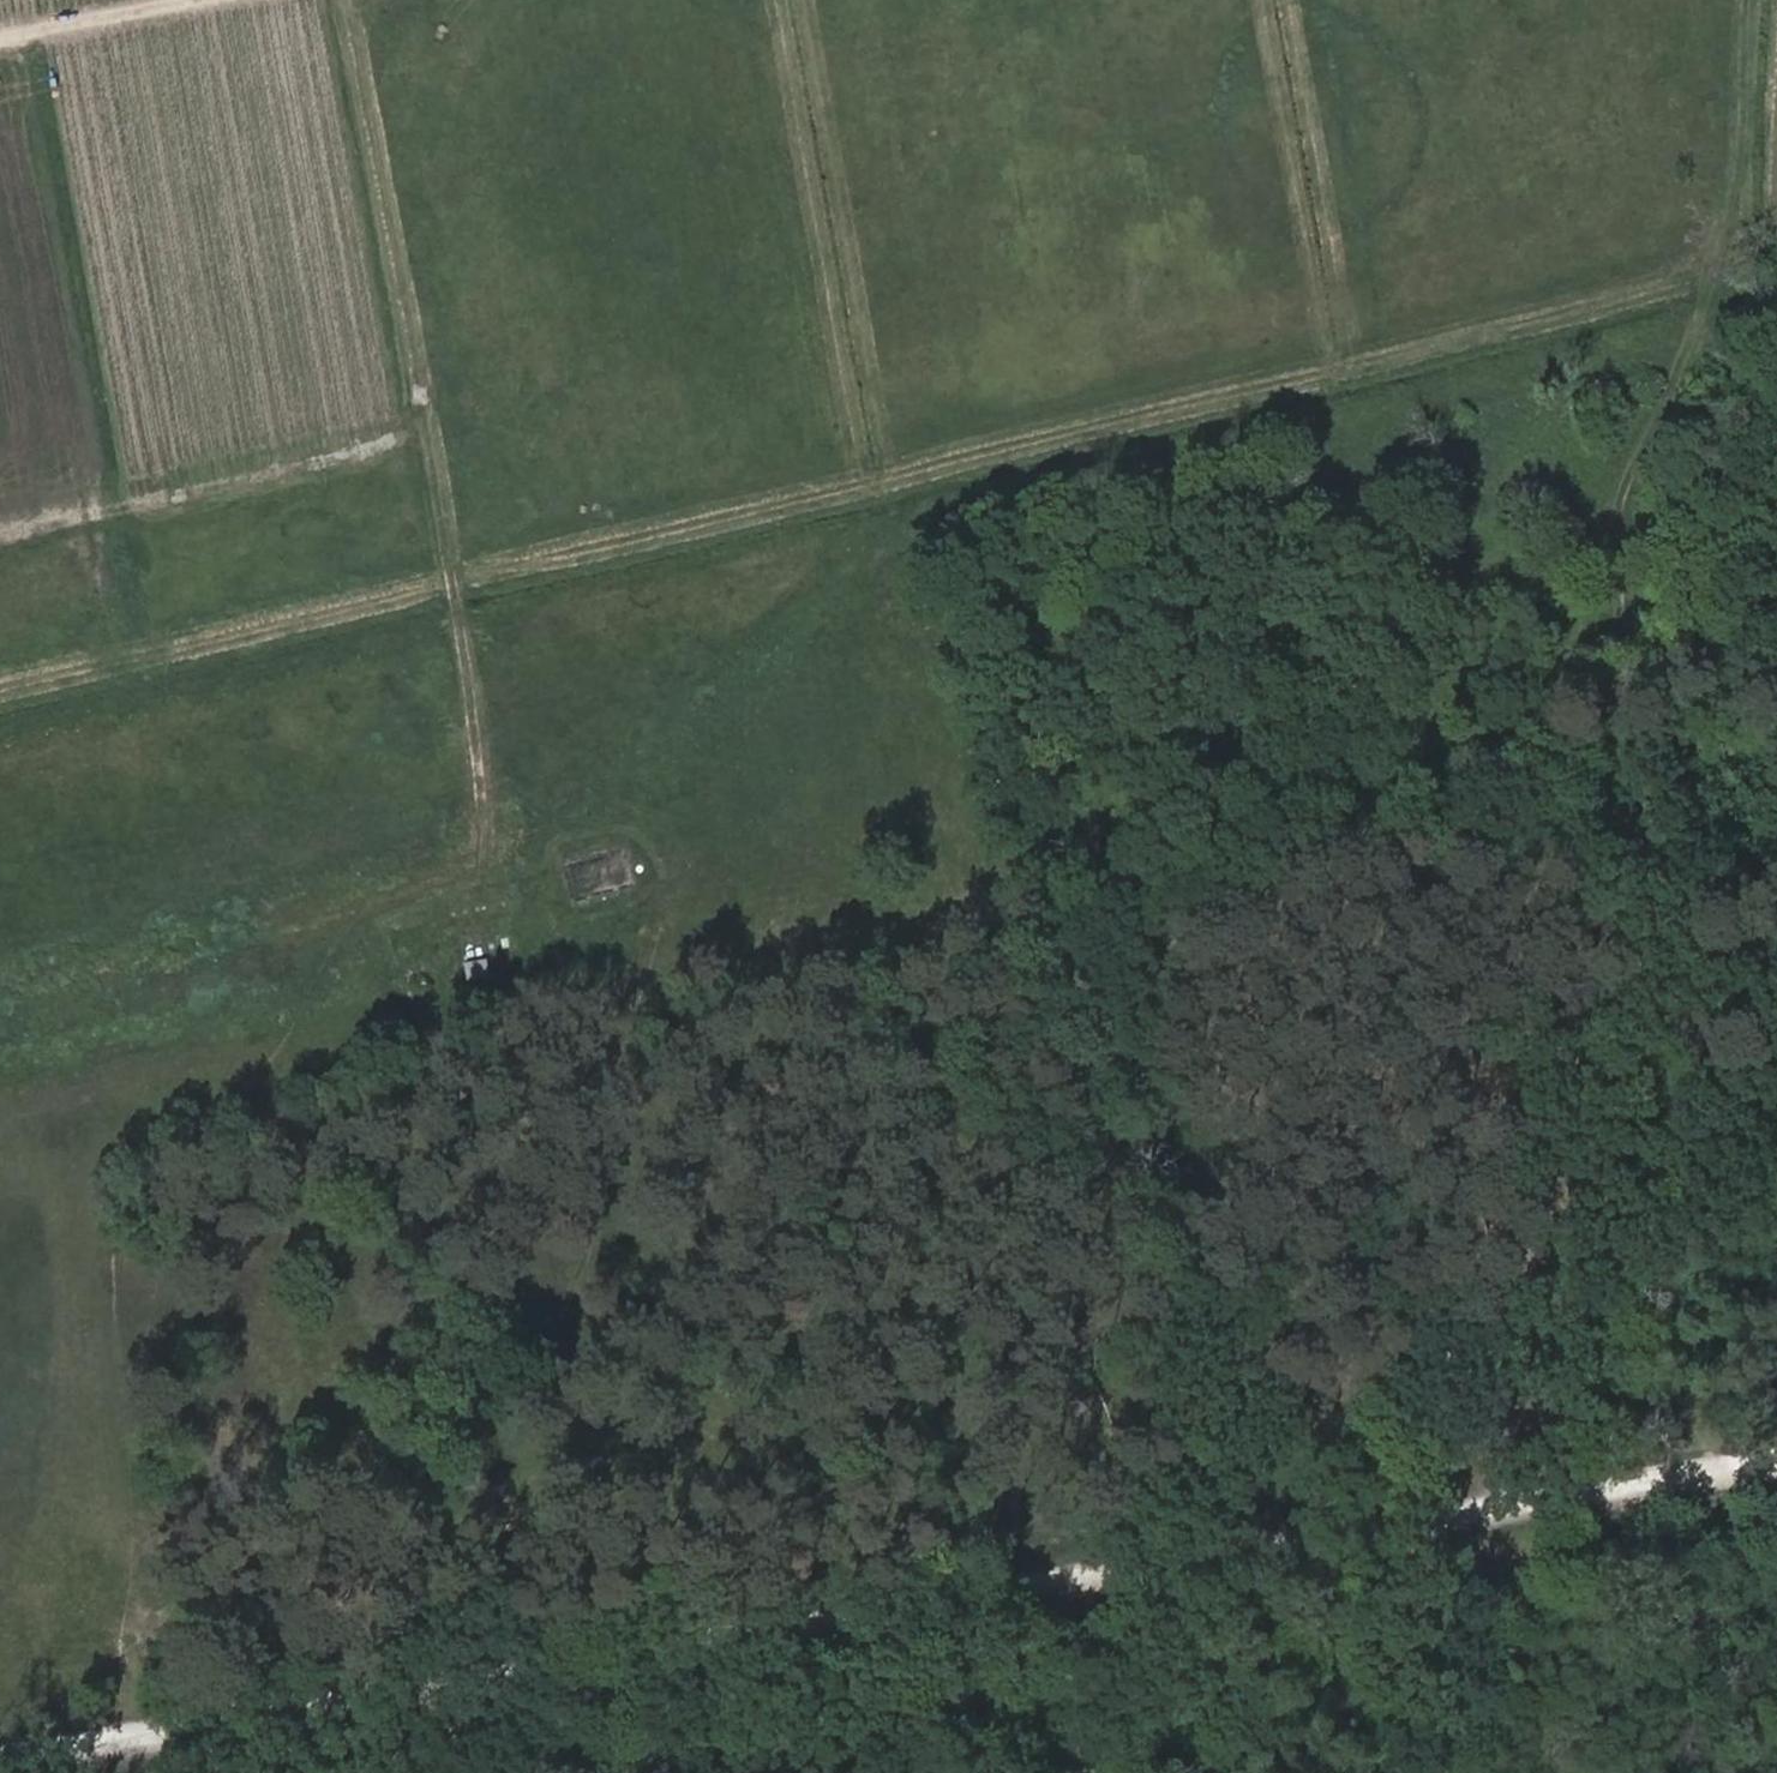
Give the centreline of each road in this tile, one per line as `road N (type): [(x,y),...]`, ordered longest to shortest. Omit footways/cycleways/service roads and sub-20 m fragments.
road 1 (track): [(1721,246),(1596,292),(451,557),(478,829),(318,1051),(52,1122),(133,1741)]
road 2 (track): [(1776,238),(1721,246),(1672,410),(1601,843)]
road 3 (track): [(451,557),(427,434),(0,538)]
road 4 (track): [(342,0),(427,434)]
road 5 (track): [(0,38),(195,0)]

